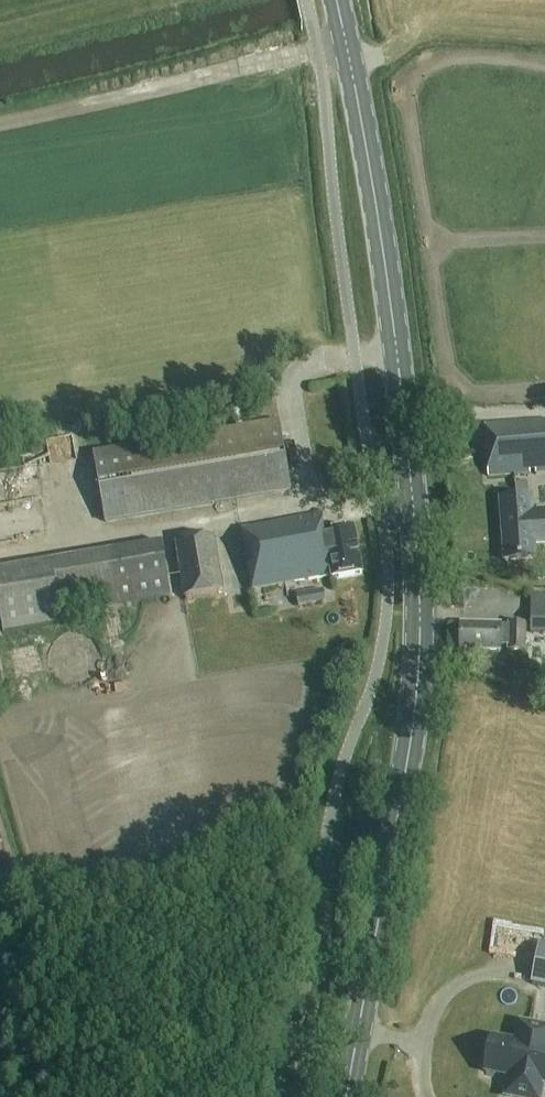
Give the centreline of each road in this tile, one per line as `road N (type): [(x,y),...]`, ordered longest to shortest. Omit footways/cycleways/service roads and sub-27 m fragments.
road 1 (primary): [(346,1096),(415,707),(420,635),(385,261),(336,0)]

